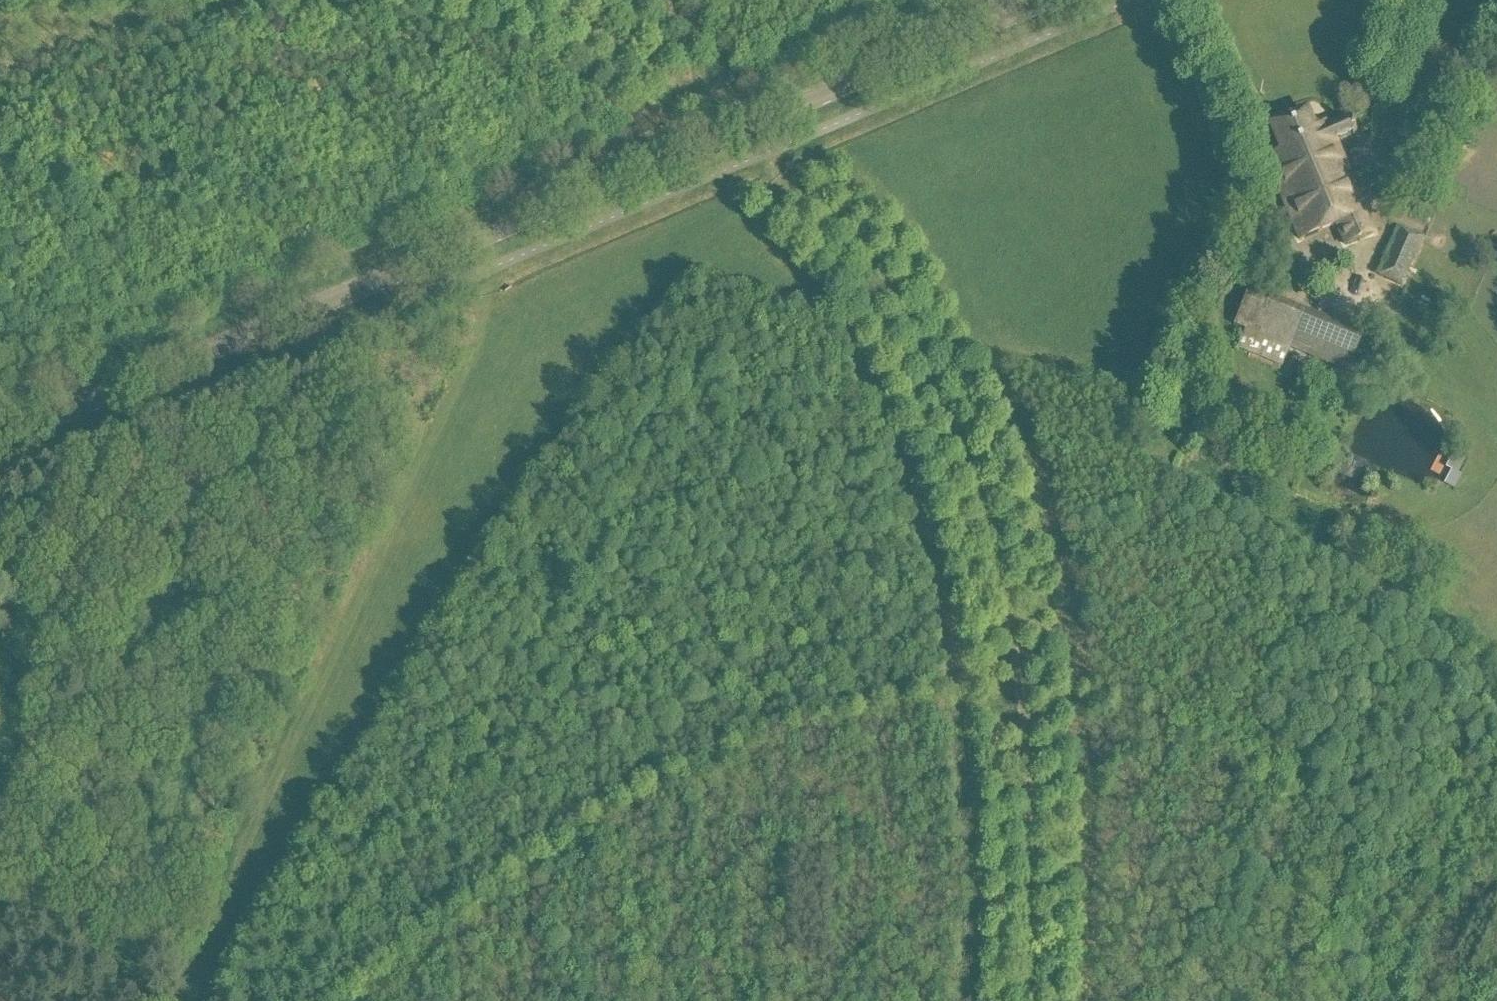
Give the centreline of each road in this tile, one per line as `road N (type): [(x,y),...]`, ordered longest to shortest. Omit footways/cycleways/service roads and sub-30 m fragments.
road 1 (tertiary): [(0,441),(1054,0)]
road 2 (track): [(579,0),(532,27),(493,93),(429,87),(330,134),(262,120),(226,136),(191,177),(140,167),(115,185),(49,171),(22,178),(0,203)]
road 3 (track): [(524,0),(557,11),(657,74),(735,133)]

